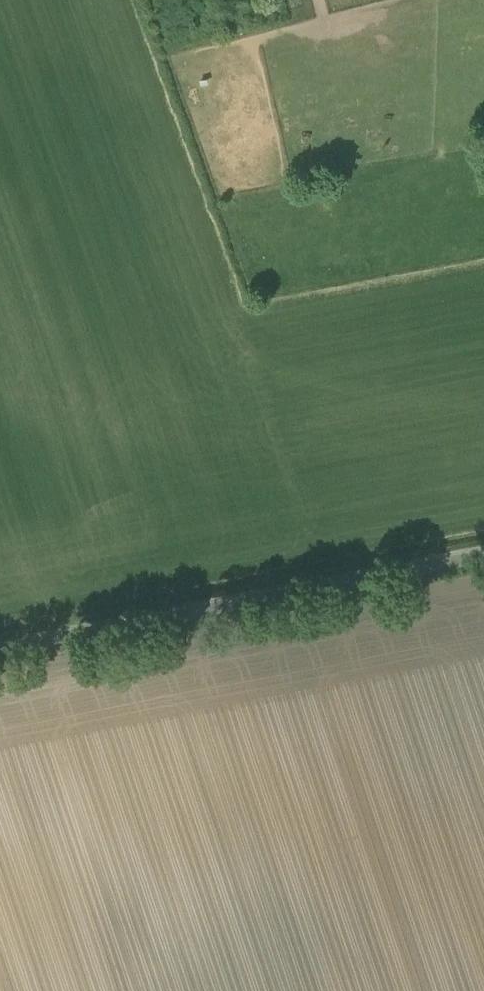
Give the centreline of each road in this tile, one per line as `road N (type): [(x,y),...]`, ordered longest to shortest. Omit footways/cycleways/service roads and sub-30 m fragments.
road 1 (unclassified): [(0,651),(483,555)]

